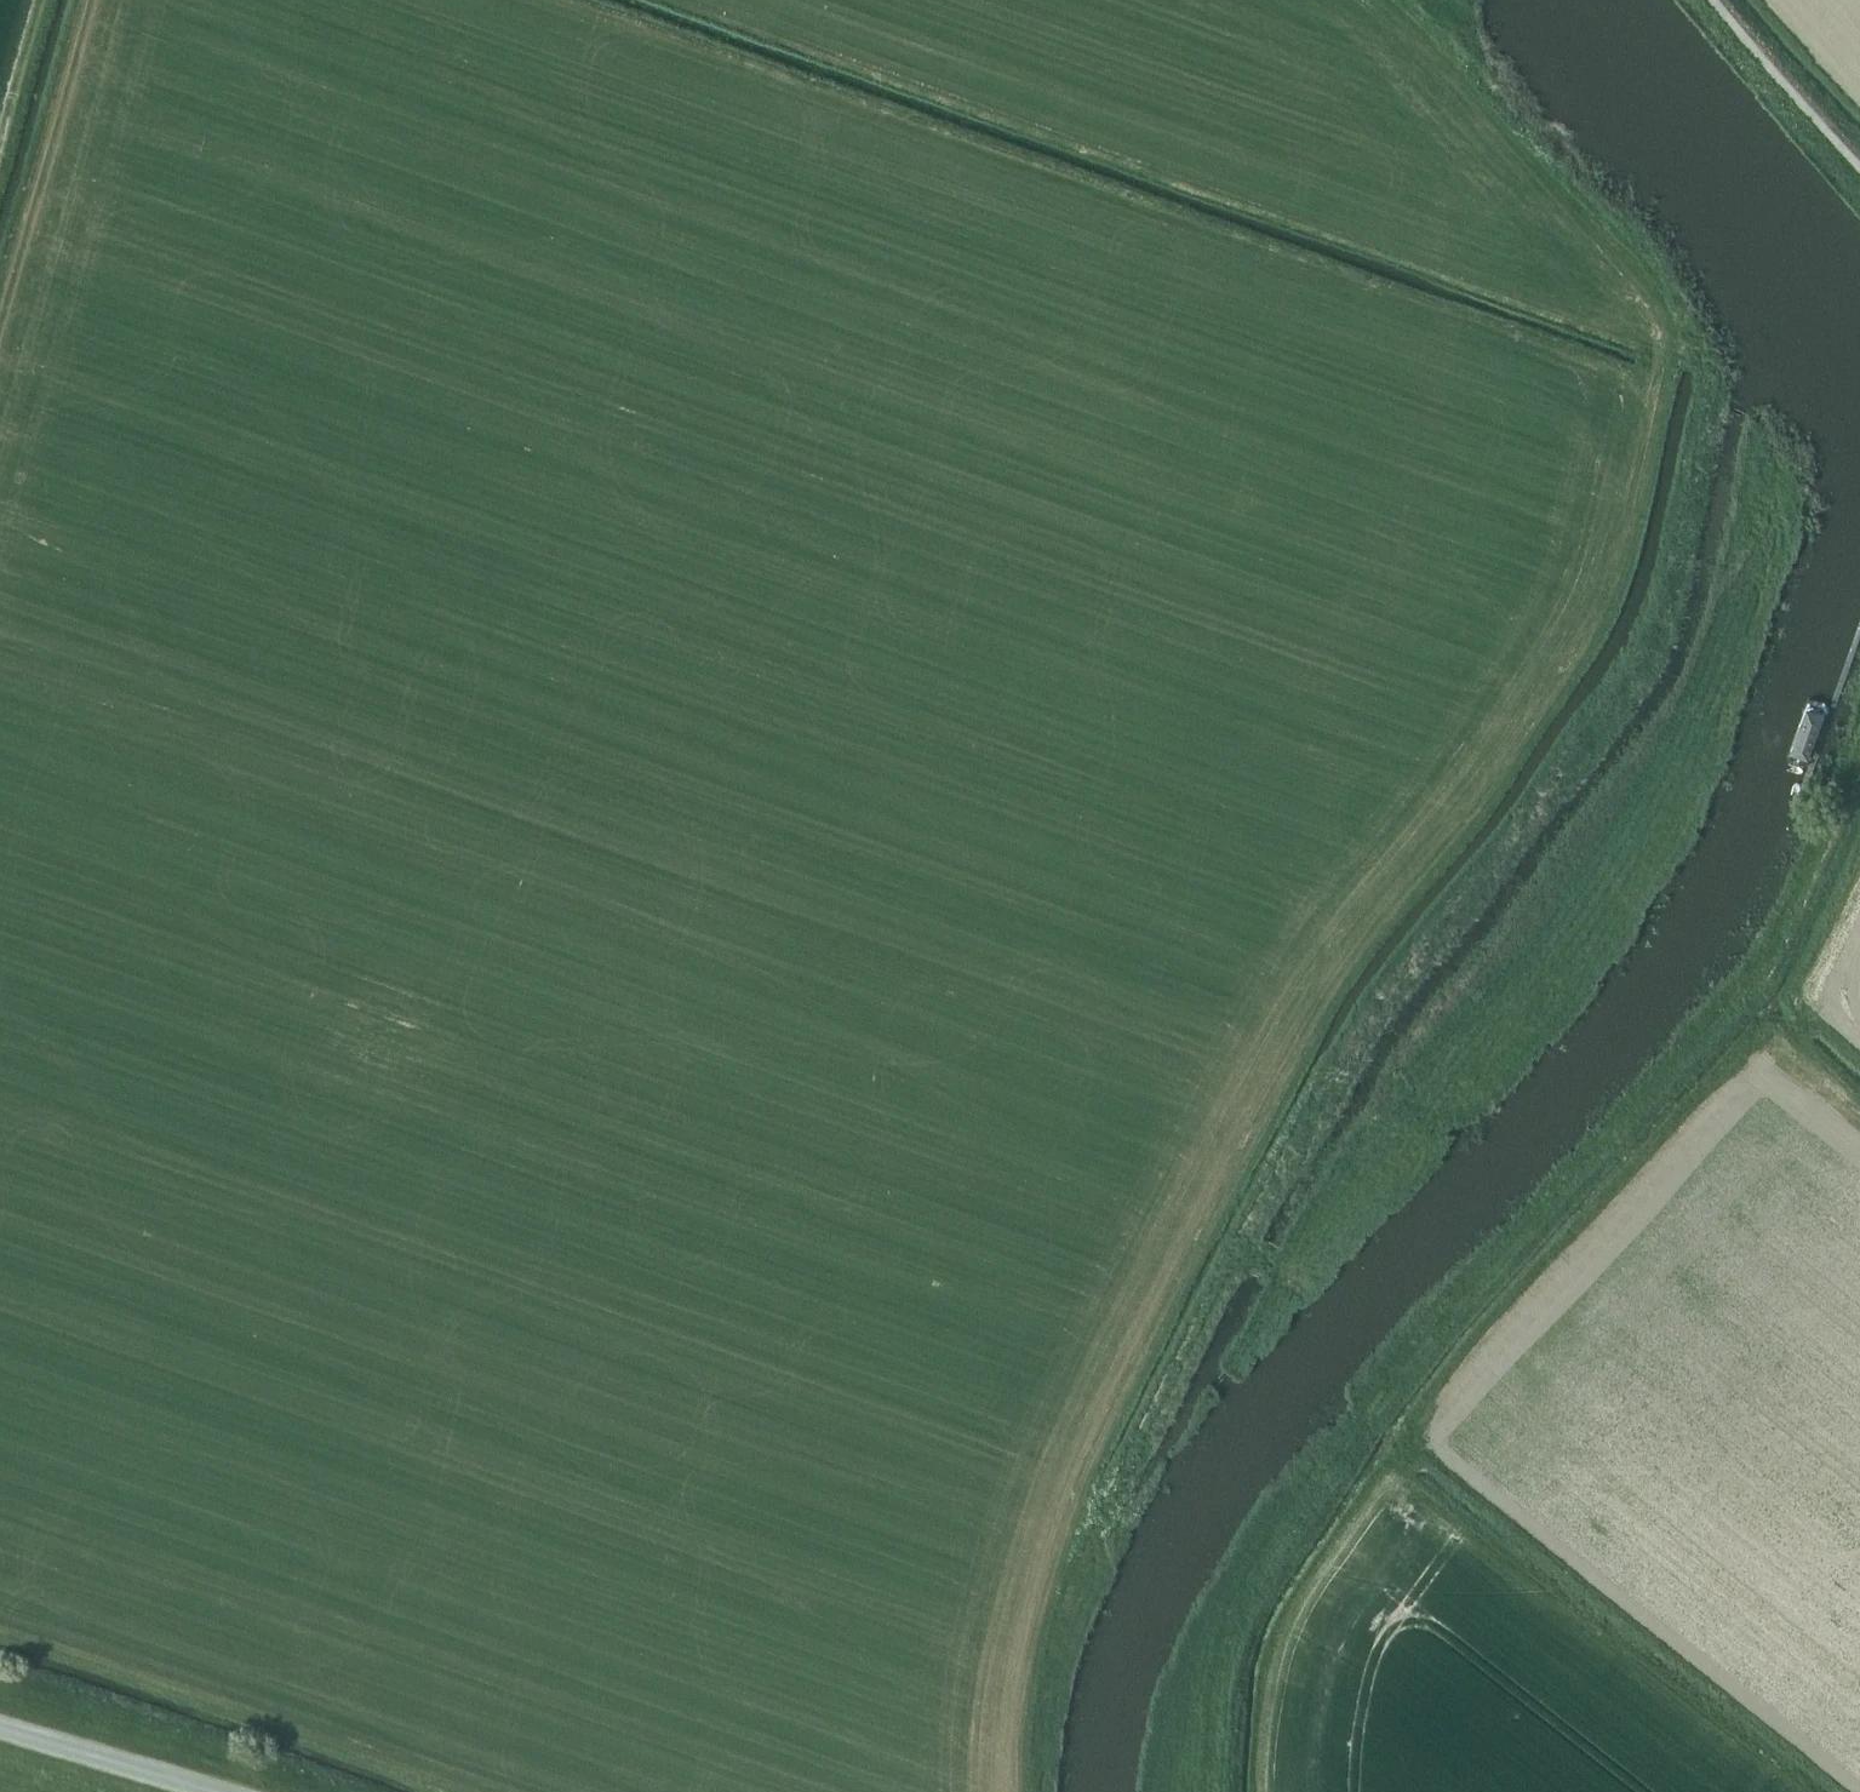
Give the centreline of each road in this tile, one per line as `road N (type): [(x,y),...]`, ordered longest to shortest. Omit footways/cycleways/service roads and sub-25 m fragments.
road 1 (unclassified): [(199,1791),(0,1732)]

